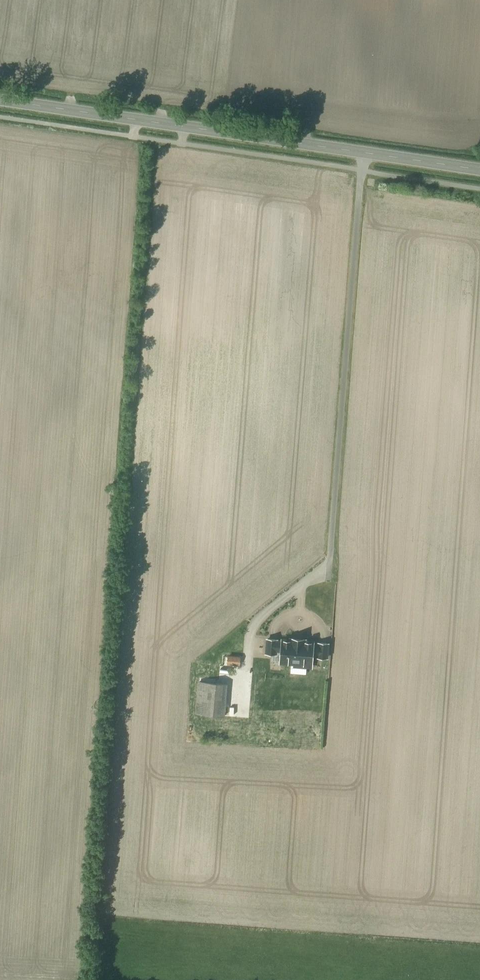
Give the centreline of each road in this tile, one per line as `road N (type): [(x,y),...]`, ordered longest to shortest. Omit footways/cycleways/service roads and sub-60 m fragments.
road 1 (secondary): [(479,171),(0,101)]

